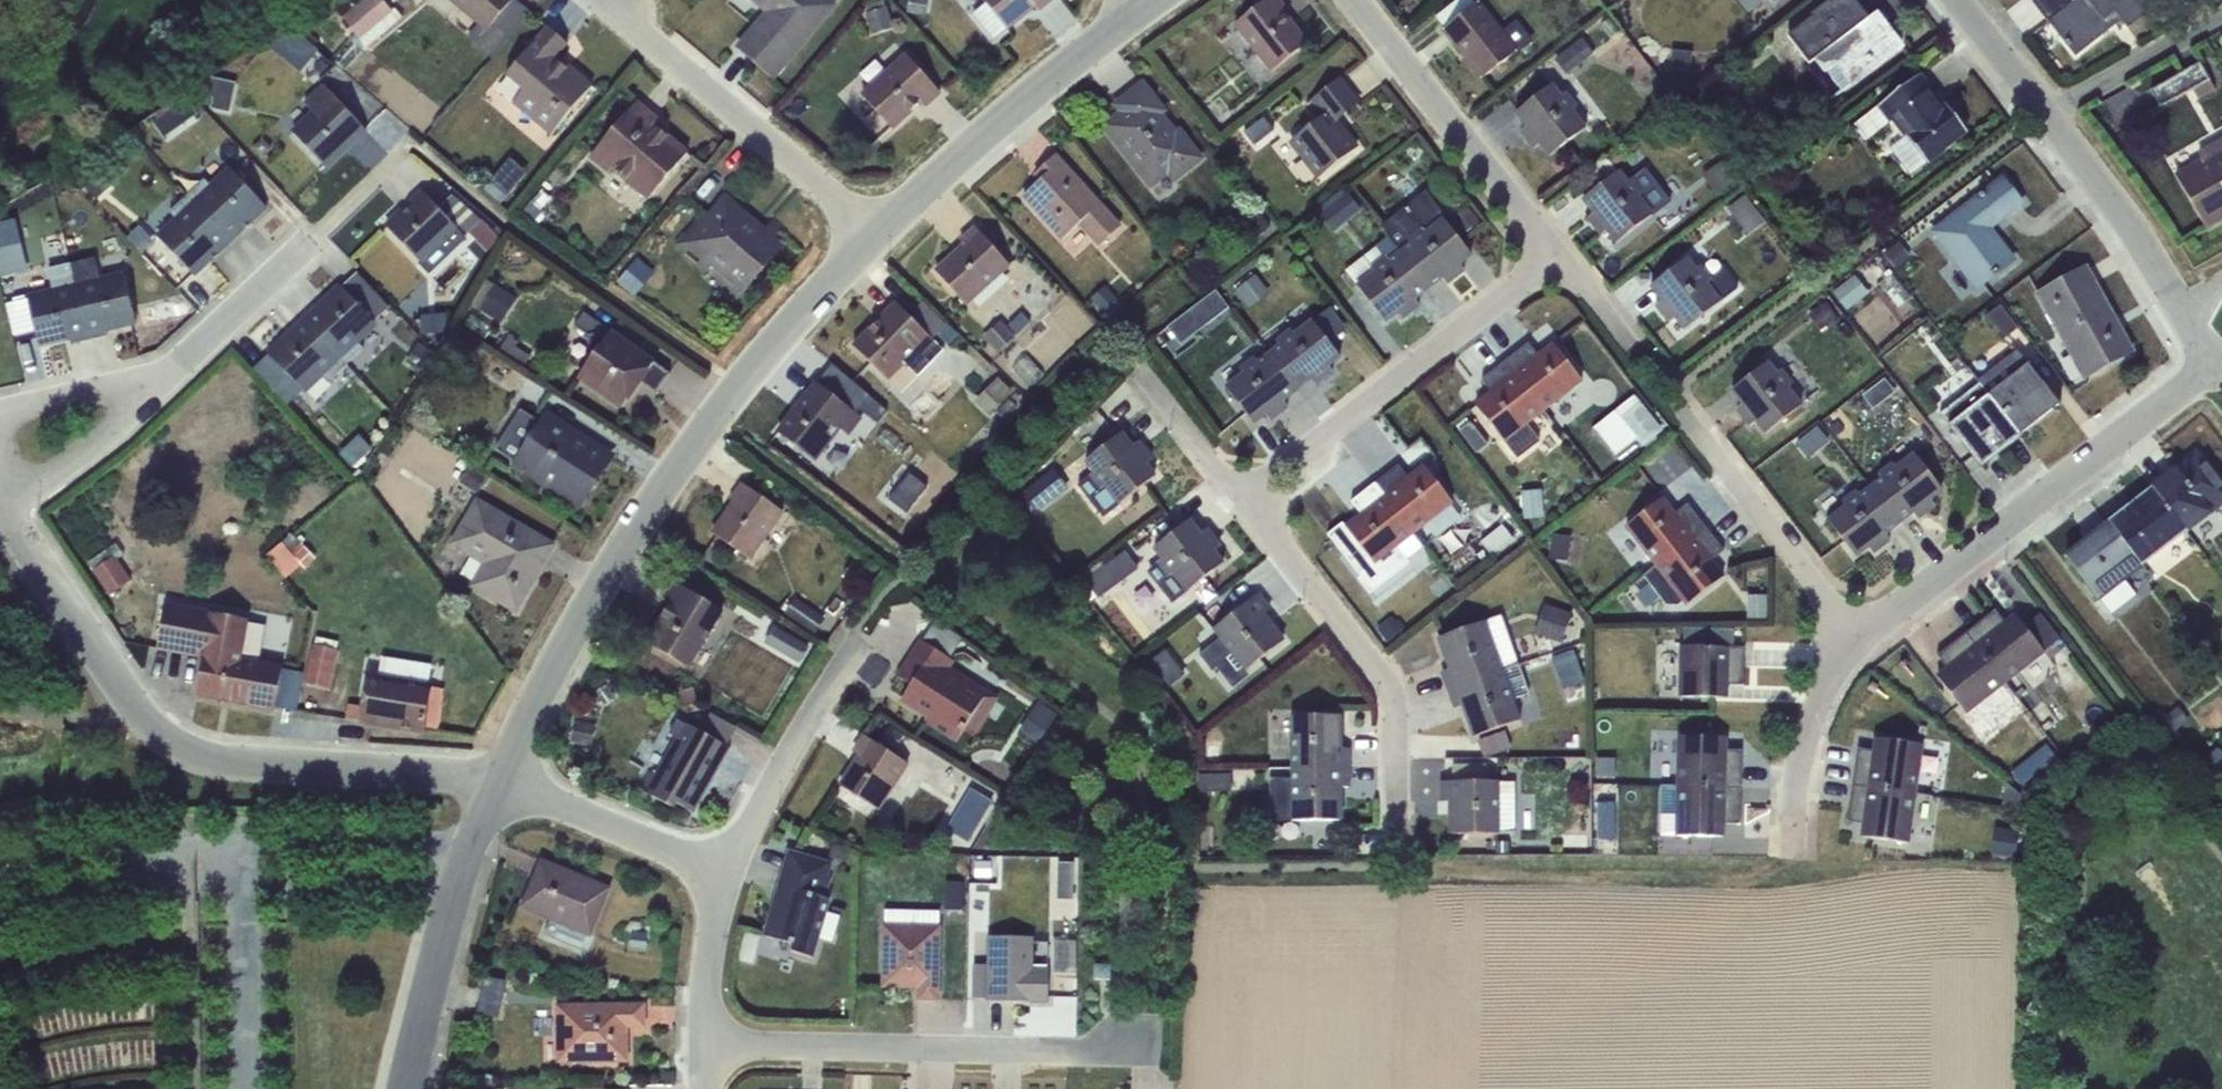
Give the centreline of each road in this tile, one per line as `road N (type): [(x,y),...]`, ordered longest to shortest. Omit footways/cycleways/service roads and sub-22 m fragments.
road 1 (residential): [(877,234),(657,499),(500,785)]
road 2 (residential): [(500,785),(267,770),(203,760),(146,732),(2,502)]
road 3 (residential): [(2221,357),(1860,638)]
road 4 (residential): [(698,1054),(1114,1050),(1142,1040)]
road 5 (residential): [(1553,259),(1241,500)]
road 6 (residential): [(1241,500),(1390,699),(1396,822)]
road 7 (residential): [(877,234),(599,0)]
road 8 (residential): [(1139,14),(877,234)]
road 9 (residential): [(1344,0),(1553,259)]
road 10 (residential): [(500,785),(458,887),(406,1088)]
road 11 (residential): [(2221,357),(2047,113)]
road 12 (residential): [(1860,638),(1814,561),(1692,411)]
road 13 (residential): [(720,874),(859,649)]
road 14 (residential): [(500,785),(720,874)]
road 15 (residential): [(1796,855),(1821,722),(1860,638)]
road 16 (residential): [(147,393),(305,251)]
road 17 (residential): [(2221,12),(2047,113)]
road 18 (residential): [(2,502),(84,459),(147,393)]
road 19 (residential): [(698,1054),(702,964),(720,874)]
road 20 (residential): [(1148,374),(1241,500)]
road 21 (residential): [(147,393),(105,389),(0,418)]
road 22 (residential): [(411,146),(305,251)]
road 23 (residential): [(2047,113),(1956,0)]
road 24 (residential): [(1642,350),(1553,259)]

